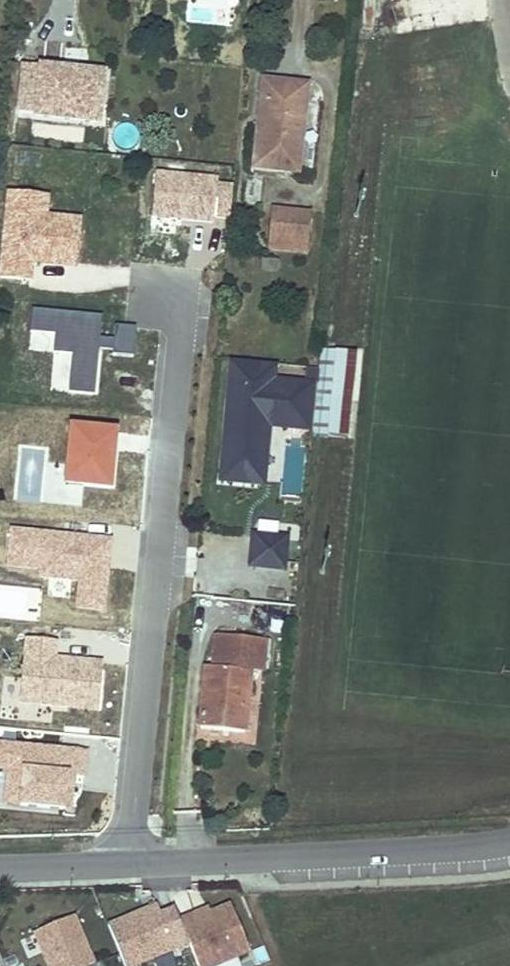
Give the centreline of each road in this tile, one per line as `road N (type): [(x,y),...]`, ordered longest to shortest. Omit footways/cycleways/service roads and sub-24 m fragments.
road 1 (residential): [(168,298),(179,349),(132,866)]
road 2 (residential): [(132,866),(509,840)]
road 3 (residential): [(0,870),(132,866)]

